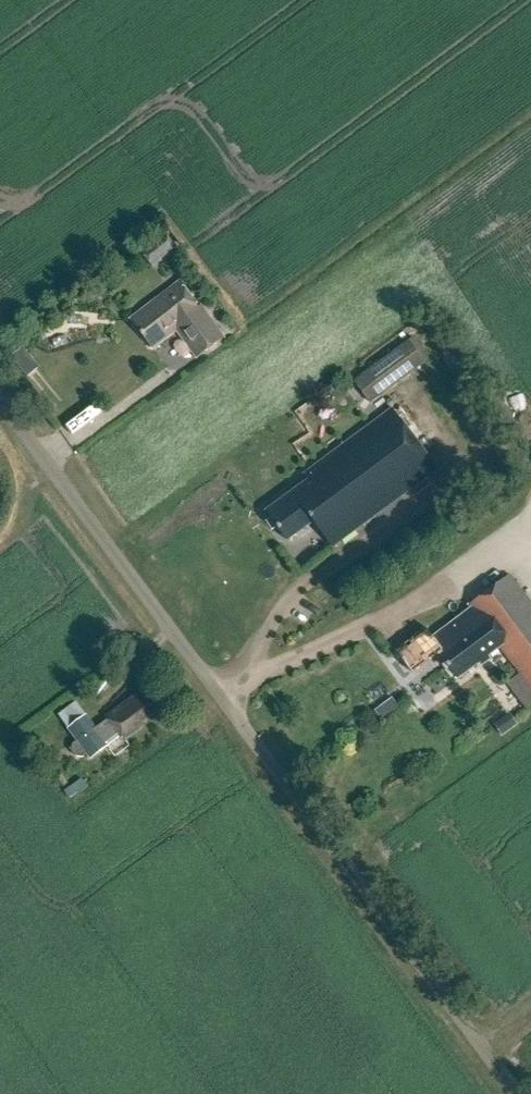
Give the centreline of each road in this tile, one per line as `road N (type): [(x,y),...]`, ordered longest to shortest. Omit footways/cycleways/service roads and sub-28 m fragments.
road 1 (unclassified): [(523,1093),(0,401)]

